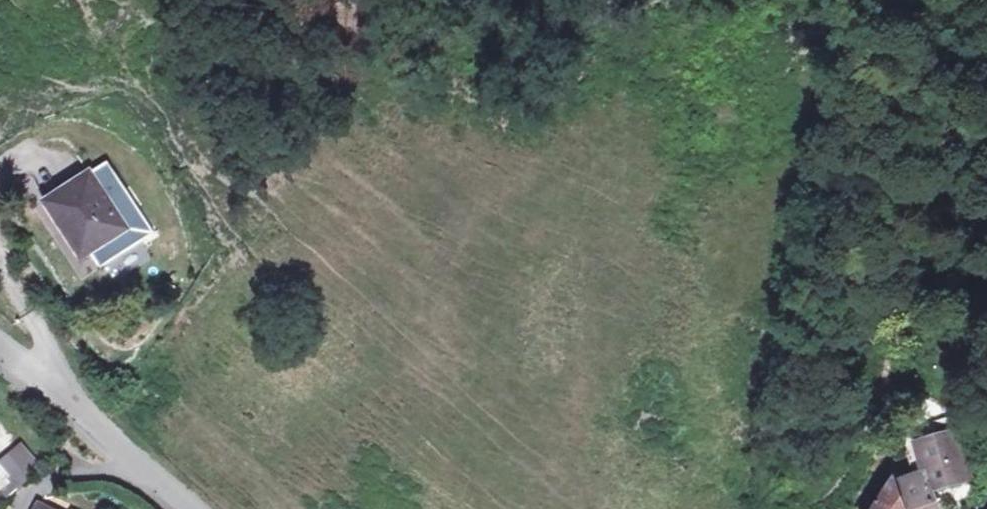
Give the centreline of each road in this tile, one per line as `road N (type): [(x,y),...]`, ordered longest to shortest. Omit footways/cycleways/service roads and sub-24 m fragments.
road 1 (unclassified): [(0,346),(184,508)]

